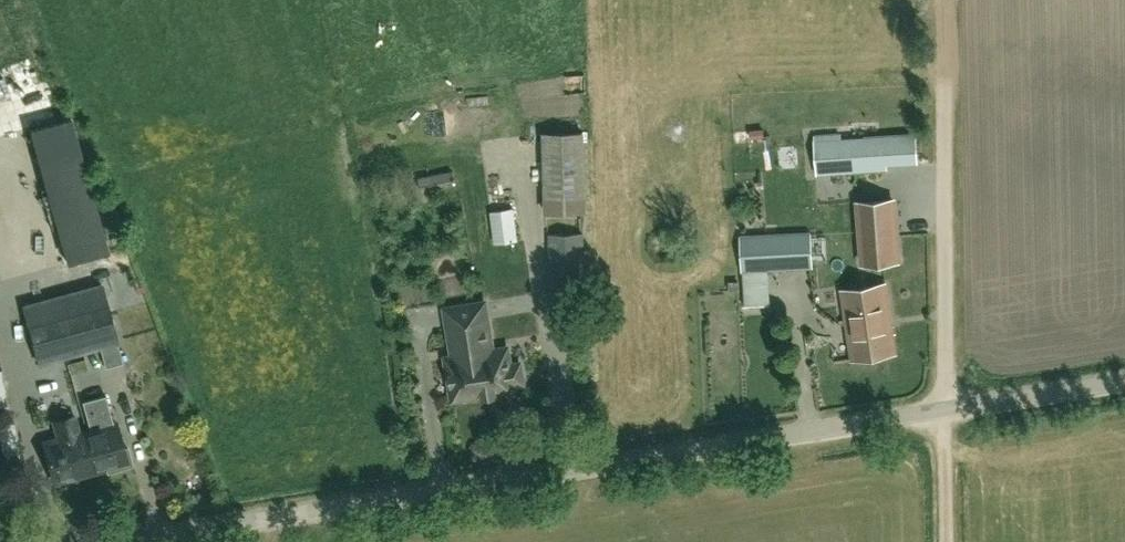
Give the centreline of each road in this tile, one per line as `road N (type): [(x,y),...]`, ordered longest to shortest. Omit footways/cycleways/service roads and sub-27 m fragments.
road 1 (unclassified): [(121,541),(945,412)]
road 2 (unclassified): [(945,412),(944,81)]
road 3 (unclassified): [(945,412),(1124,383)]
road 4 (track): [(947,541),(945,412)]

